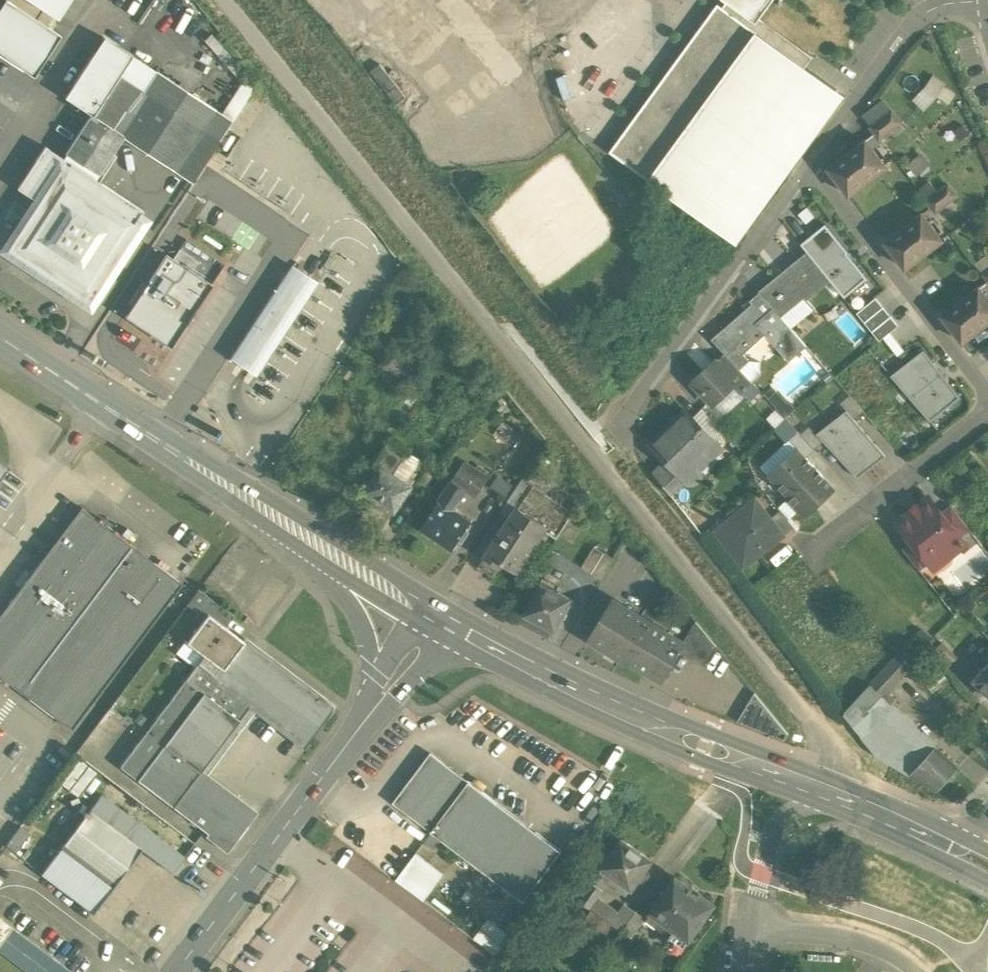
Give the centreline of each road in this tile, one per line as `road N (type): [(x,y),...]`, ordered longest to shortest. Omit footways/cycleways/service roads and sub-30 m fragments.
road 1 (secondary): [(819,793),(702,748),(444,626)]
road 2 (secondary): [(318,550),(0,337)]
road 3 (unclassified): [(179,971),(373,703)]
road 4 (unclassified): [(811,164),(617,424)]
road 5 (residential): [(811,164),(987,396)]
road 6 (unclassified): [(975,0),(915,22),(811,164)]
road 7 (residential): [(987,413),(819,542)]
road 8 (residential): [(915,971),(891,947),(754,929)]
road 9 (secondary): [(973,860),(819,793)]
road 10 (unclassified): [(318,550),(372,648),(373,703)]
road 11 (residential): [(754,929),(770,843),(787,813),(819,793)]
road 12 (secondary): [(444,626),(318,550)]

